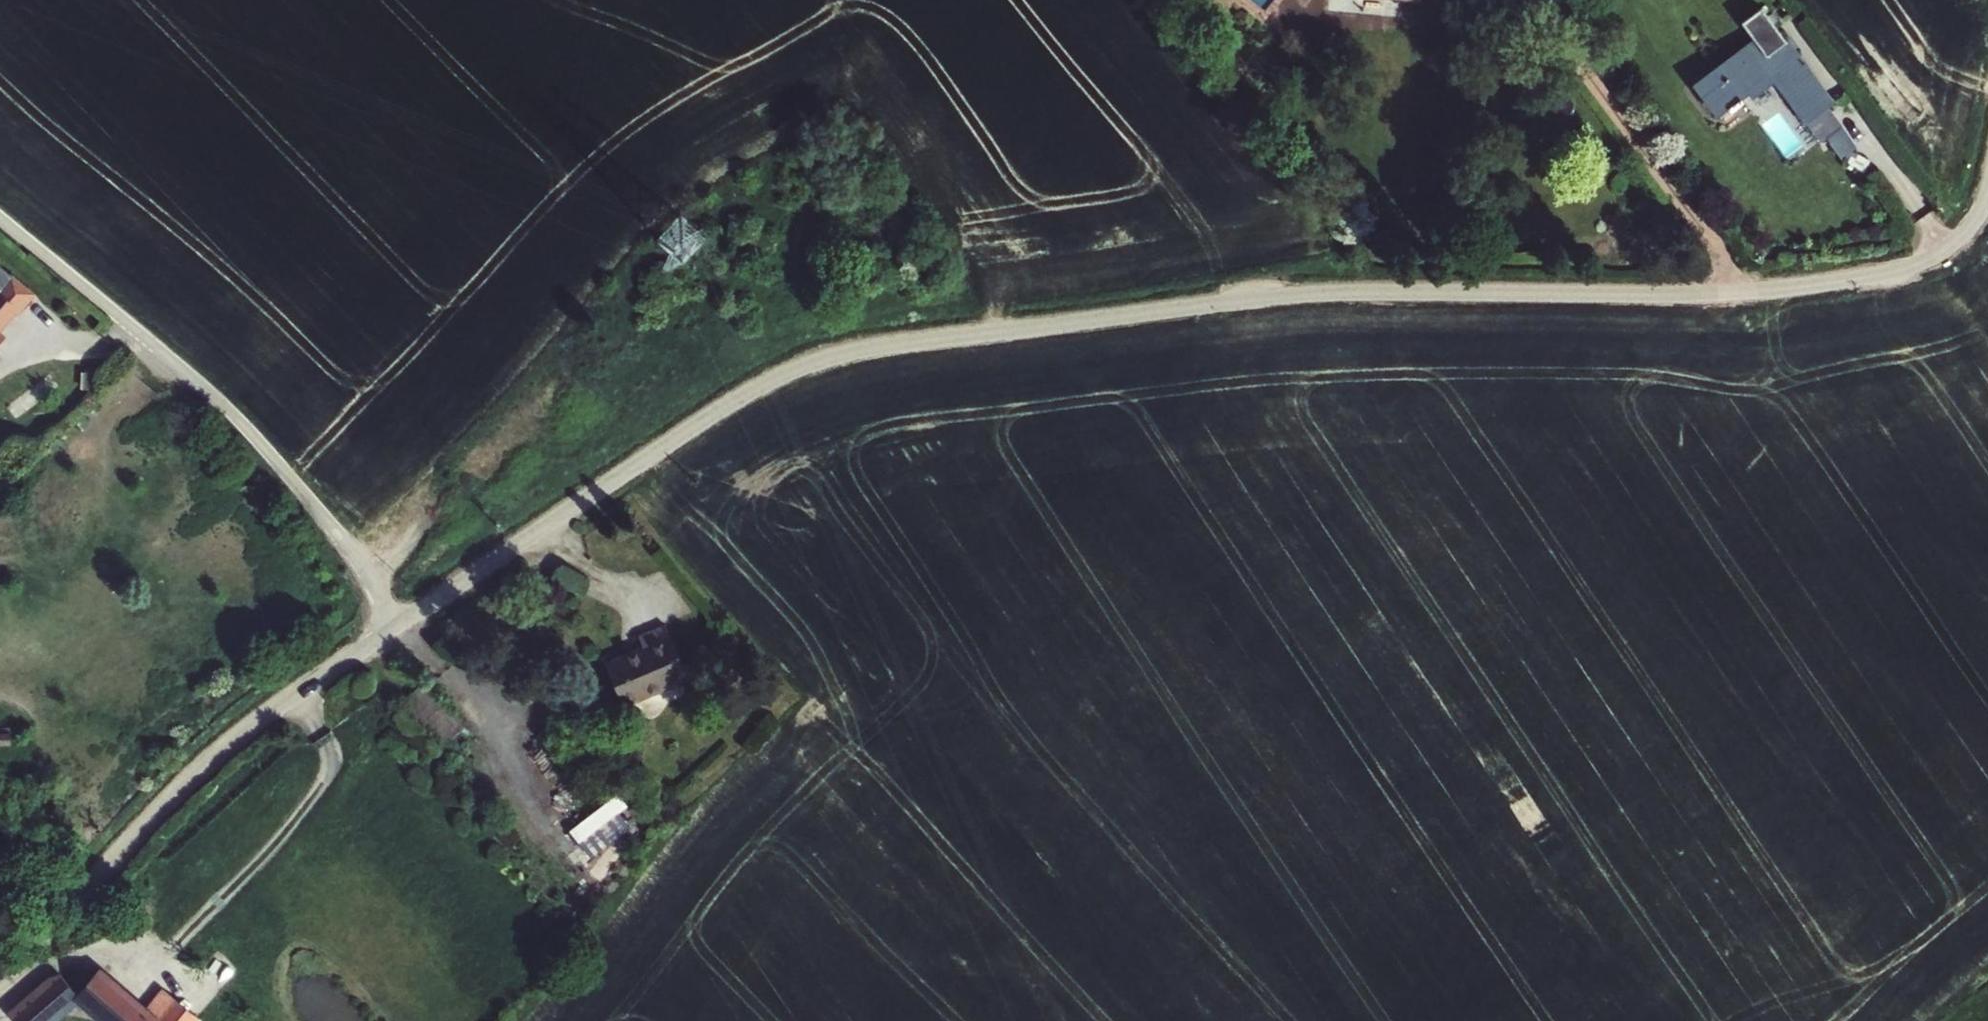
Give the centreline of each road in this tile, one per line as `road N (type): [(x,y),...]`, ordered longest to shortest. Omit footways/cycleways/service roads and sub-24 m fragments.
road 1 (unclassified): [(390,632),(742,396),(857,350),(1320,294),(1673,295),(1799,287),(1937,253),(1963,233),(1987,190)]
road 2 (unclassified): [(390,632),(329,524),(242,424),(0,217)]
road 3 (unclassified): [(0,976),(212,756),(390,632)]

